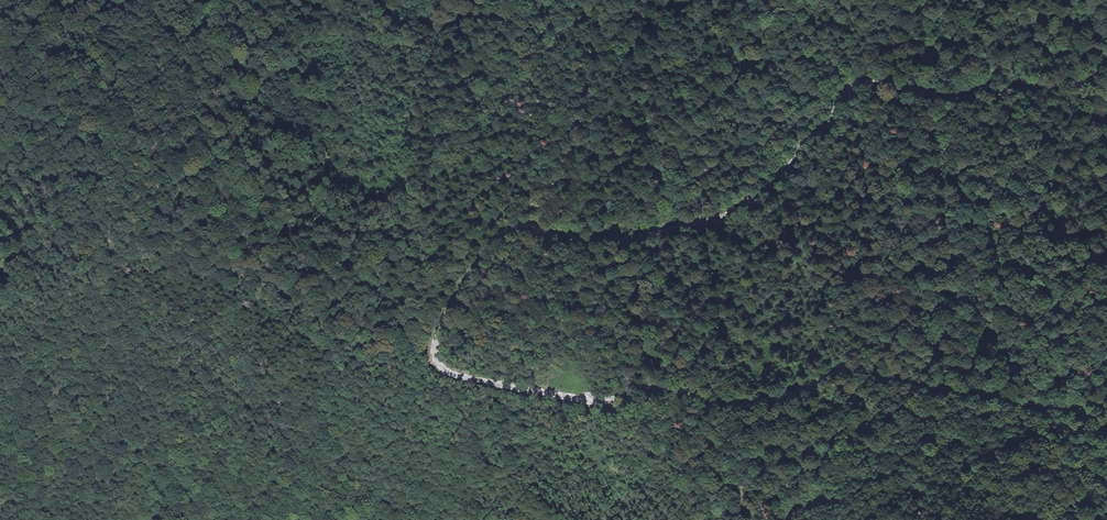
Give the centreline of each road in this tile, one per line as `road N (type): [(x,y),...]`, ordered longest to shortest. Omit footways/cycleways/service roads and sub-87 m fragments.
road 1 (unclassified): [(1106,428),(1069,408),(869,371),(829,372),(745,403),(662,388),(595,400),(449,373),(434,352),(483,250),(515,227),(583,246),(658,234),(769,191),(857,86),(1024,92),(1088,81),(1106,62)]
road 2 (track): [(435,347),(341,340),(237,280),(137,245),(124,231)]

